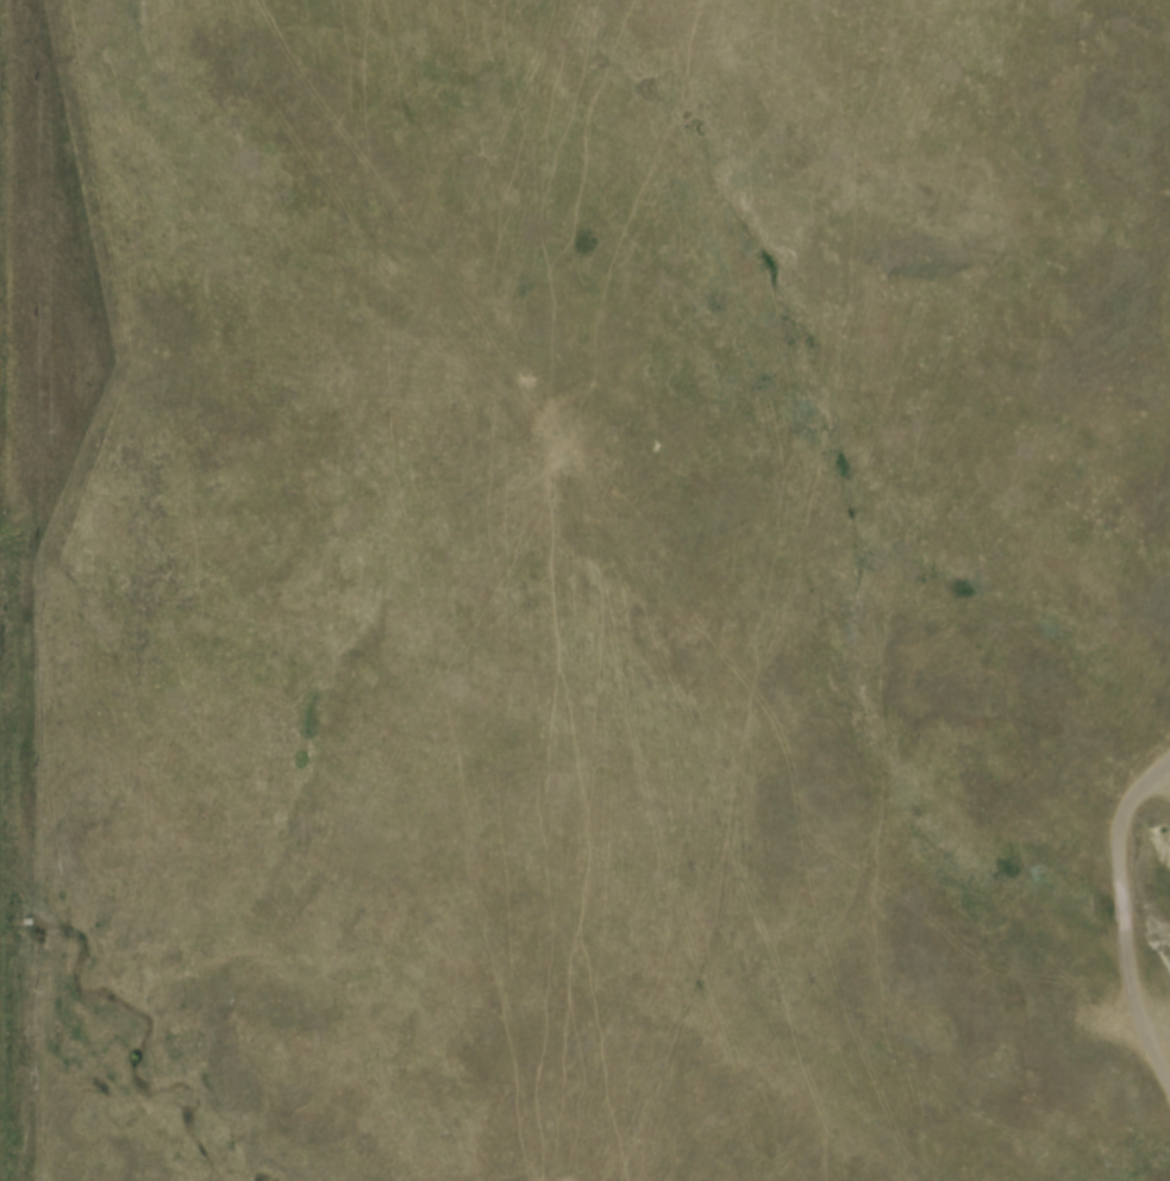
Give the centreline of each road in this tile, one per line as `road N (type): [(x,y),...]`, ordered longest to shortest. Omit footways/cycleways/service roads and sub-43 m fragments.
road 1 (track): [(1169,1094),(1151,1061),(1115,825),(1169,775)]

